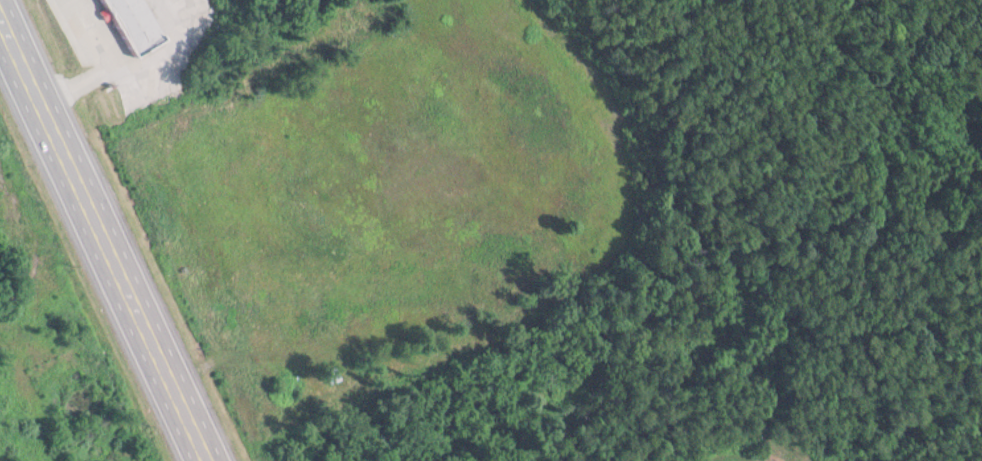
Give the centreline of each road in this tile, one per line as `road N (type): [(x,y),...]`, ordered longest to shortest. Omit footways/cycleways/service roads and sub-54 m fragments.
road 1 (primary): [(0,50),(193,460)]

